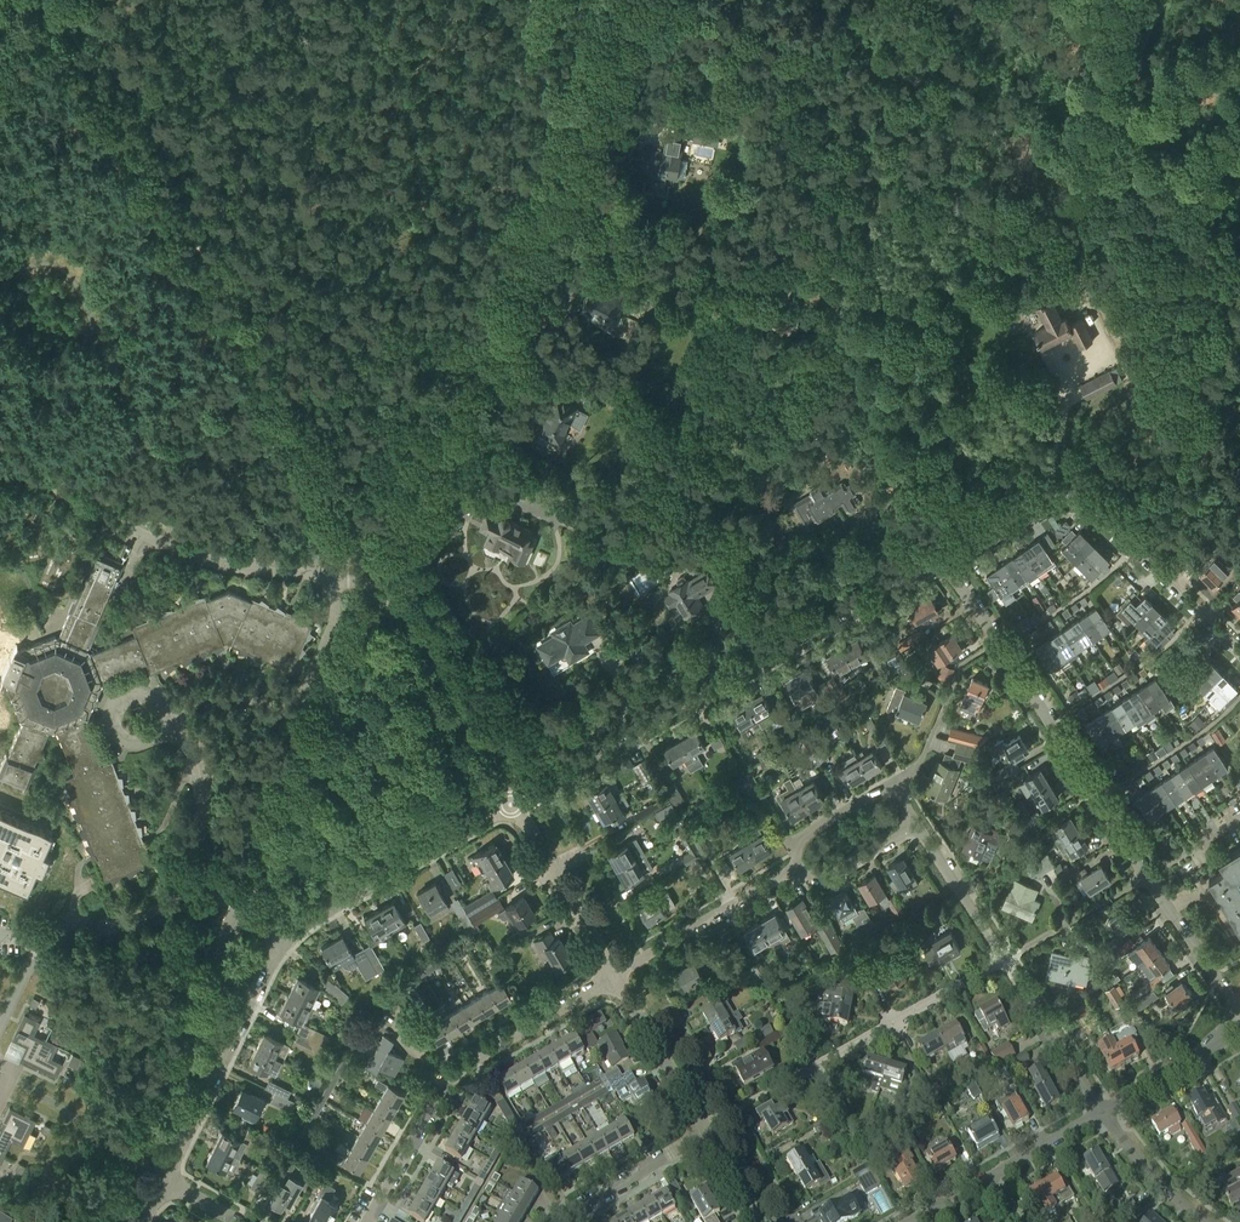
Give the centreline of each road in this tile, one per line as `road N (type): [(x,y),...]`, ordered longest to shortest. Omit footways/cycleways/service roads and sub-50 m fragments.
road 1 (track): [(40,6),(379,581)]
road 2 (residential): [(513,805),(939,554)]
road 3 (residential): [(939,554),(1044,492),(1070,489),(1239,653)]
road 4 (residential): [(1145,874),(939,554)]
road 5 (residential): [(236,911),(379,581)]
road 6 (residential): [(369,1221),(459,1068),(615,977)]
road 7 (residential): [(706,1132),(1002,958)]
road 8 (residential): [(101,1221),(236,911)]
road 9 (track): [(500,301),(631,0)]
road 10 (residential): [(379,581),(500,301)]
road 11 (residential): [(165,1178),(285,937)]
road 12 (residential): [(285,937),(513,805)]
road 13 (residential): [(513,805),(393,589),(379,581)]
road 14 (residential): [(615,977),(802,867)]
road 15 (residential): [(615,977),(513,805)]
road 16 (residential): [(1102,1113),(1002,958)]
road 17 (residential): [(547,1221),(706,1132)]
road 18 (residential): [(706,1132),(615,977)]
road 19 (residential): [(1239,1016),(1145,874)]
road 20 (residential): [(1002,958),(1145,874)]
road 21 (residential): [(1102,1113),(1239,1031)]
road 22 (residential): [(1002,958),(916,825)]
road 23 (residential): [(1203,1221),(1156,1181),(1102,1113)]
road 24 (residential): [(984,1182),(1102,1113)]
road 25 (residential): [(802,867),(830,875),(916,825)]
road 26 (residential): [(902,802),(879,793),(790,844)]

